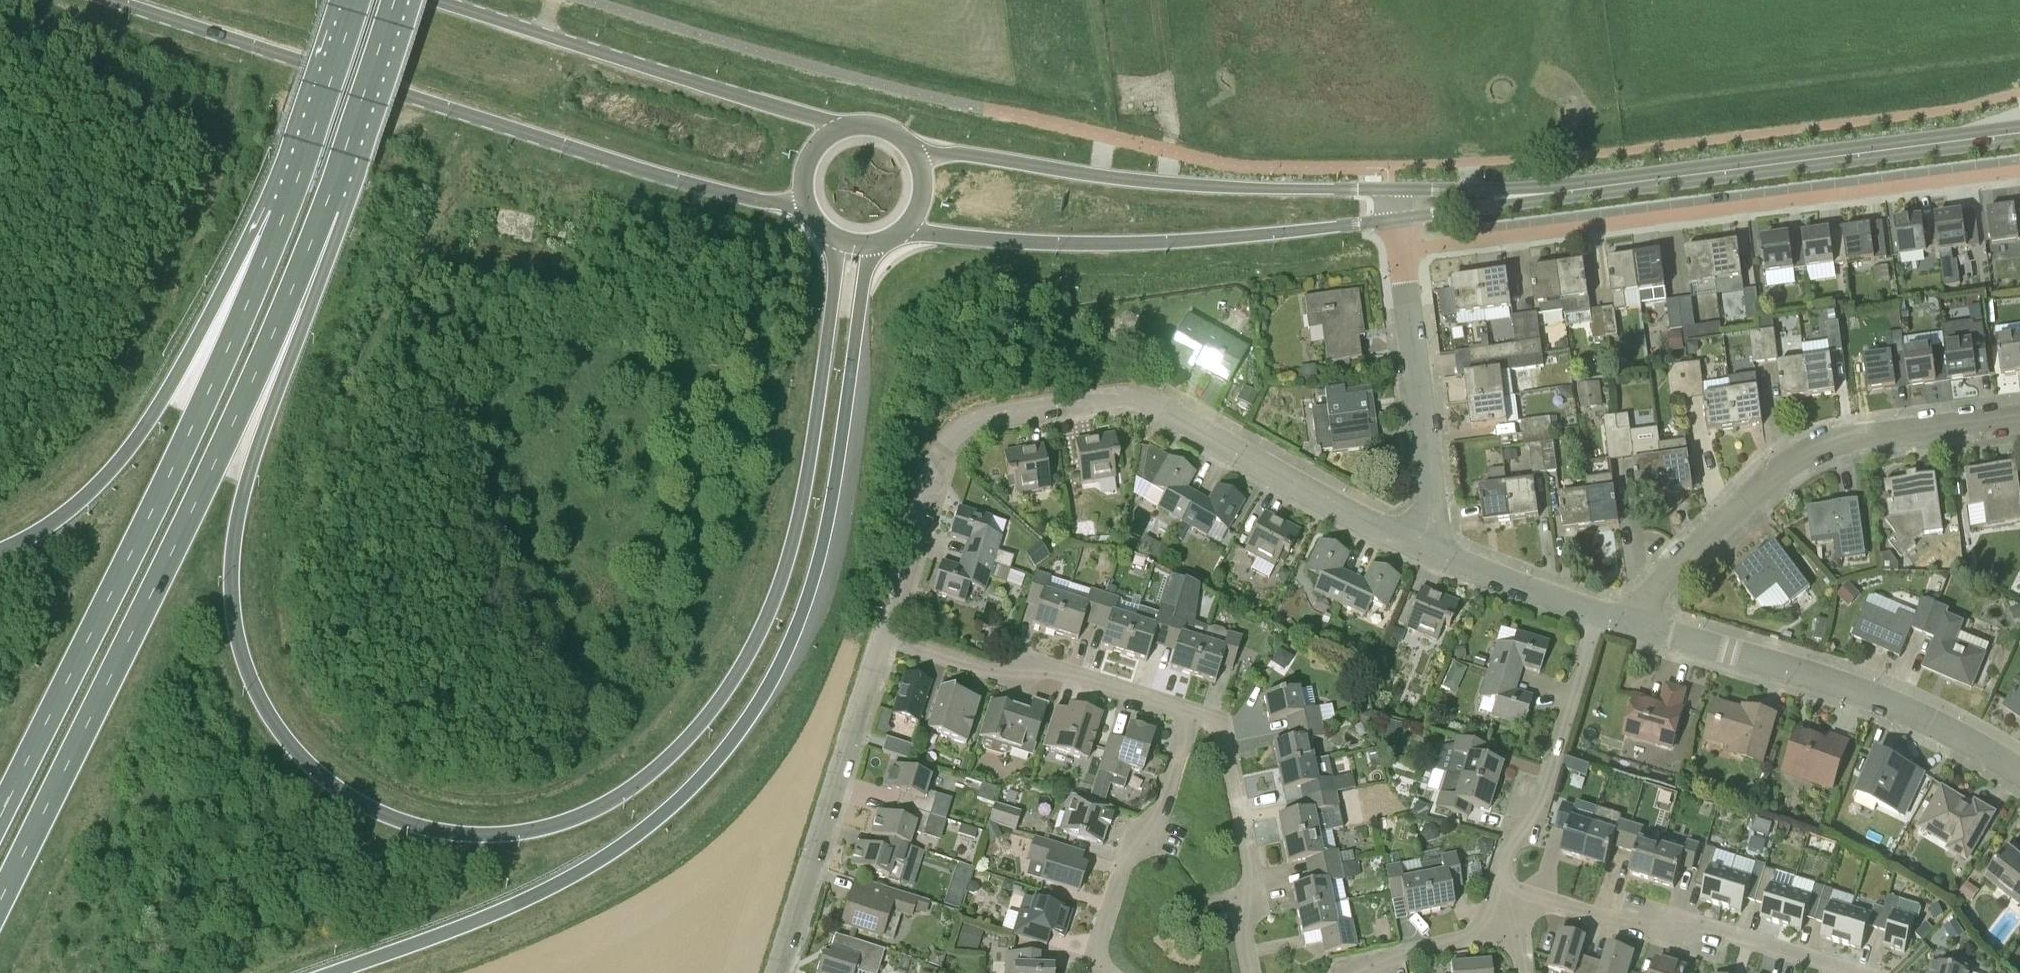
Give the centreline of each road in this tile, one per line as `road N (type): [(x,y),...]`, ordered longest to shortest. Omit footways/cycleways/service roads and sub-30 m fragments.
road 1 (trunk): [(837,240),(801,511),(785,572),(749,654),(692,734),(632,787),(566,821),(488,837),(417,826),(333,785),(281,733),(243,660),(233,614),(233,542),(325,212)]
road 2 (trunk): [(327,972),(531,897),(613,852),(693,787),(753,714),(792,639),(818,562),(874,245)]
road 3 (trunk): [(0,901),(235,424),(325,212)]
road 4 (residential): [(1437,553),(1144,400),(1048,407),(977,420),(950,439),(883,640)]
road 5 (tertiary): [(111,0),(551,141),(749,198),(805,202)]
road 6 (trunk): [(283,215),(221,366),(0,815)]
road 7 (residential): [(1399,248),(2019,172)]
road 8 (tertiary): [(901,233),(1158,242),(1394,219)]
road 9 (tertiary): [(1530,195),(2019,131)]
road 10 (tertiary): [(1390,191),(1205,187),(980,155),(917,157)]
road 11 (residential): [(1627,622),(1798,456),(1853,438),(2019,416)]
road 12 (trunk): [(283,215),(136,441),(64,516),(0,560)]
road 13 (tertiary): [(844,128),(440,0)]
road 14 (residential): [(2019,773),(1898,707),(1627,622)]
road 15 (residential): [(1861,972),(1692,921),(1645,928),(1546,899),(1526,899),(1507,915)]
road 16 (residential): [(776,972),(883,640)]
road 17 (residential): [(1507,915),(1500,885),(1505,853),(1537,815),(1598,613)]
road 18 (residential): [(1189,715),(1032,667),(988,674),(883,640)]
road 19 (residential): [(1437,553),(1399,248)]
road 20 (residential): [(1105,972),(1095,948),(1128,845),(1153,831),(1189,715)]
road 21 (residential): [(1249,972),(1241,928),(1251,891),(1225,742),(1211,722),(1189,715)]
road 22 (trunk): [(358,0),(283,215)]
road 23 (trunk): [(325,212),(399,0)]
road 24 (residential): [(1598,613),(1437,553)]
road 25 (residential): [(1507,915),(1482,937),(1381,959),(1365,972)]
road 26 (tertiary): [(1530,195),(1390,191)]
road 27 (tertiary): [(1394,219),(1530,195)]

